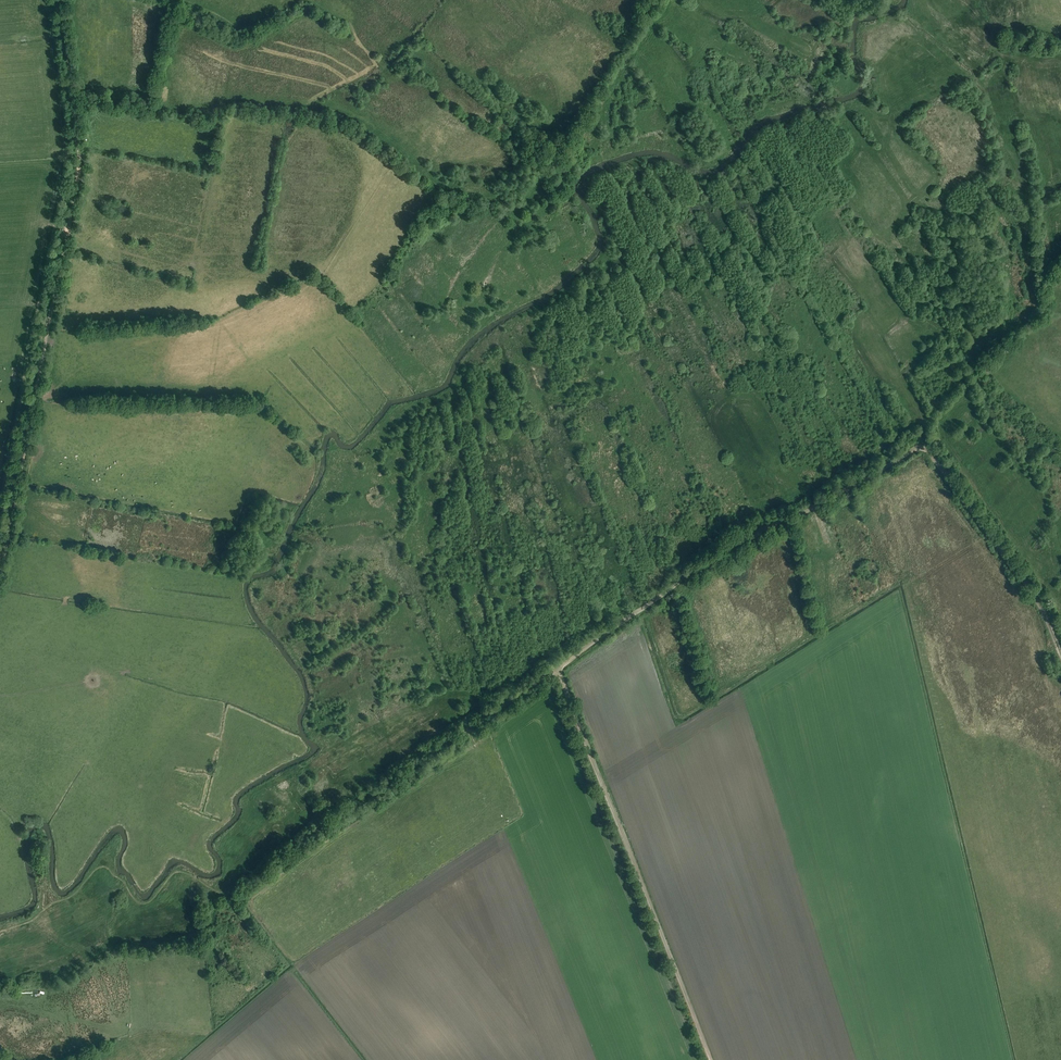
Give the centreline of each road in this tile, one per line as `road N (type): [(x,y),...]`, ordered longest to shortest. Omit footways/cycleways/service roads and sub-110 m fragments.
road 1 (track): [(1060,656),(1030,587),(920,448),(764,527),(557,669)]
road 2 (track): [(0,577),(78,177),(62,0)]
road 3 (track): [(557,669),(710,1059)]

